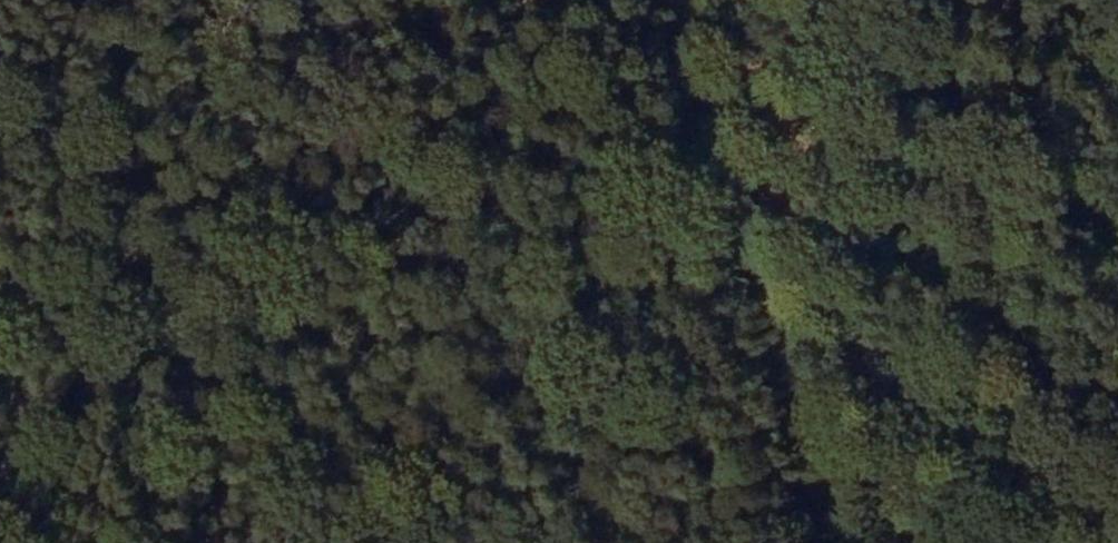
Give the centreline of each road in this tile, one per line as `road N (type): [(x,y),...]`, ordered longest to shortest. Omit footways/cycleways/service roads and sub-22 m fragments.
road 1 (track): [(676,0),(834,542)]

